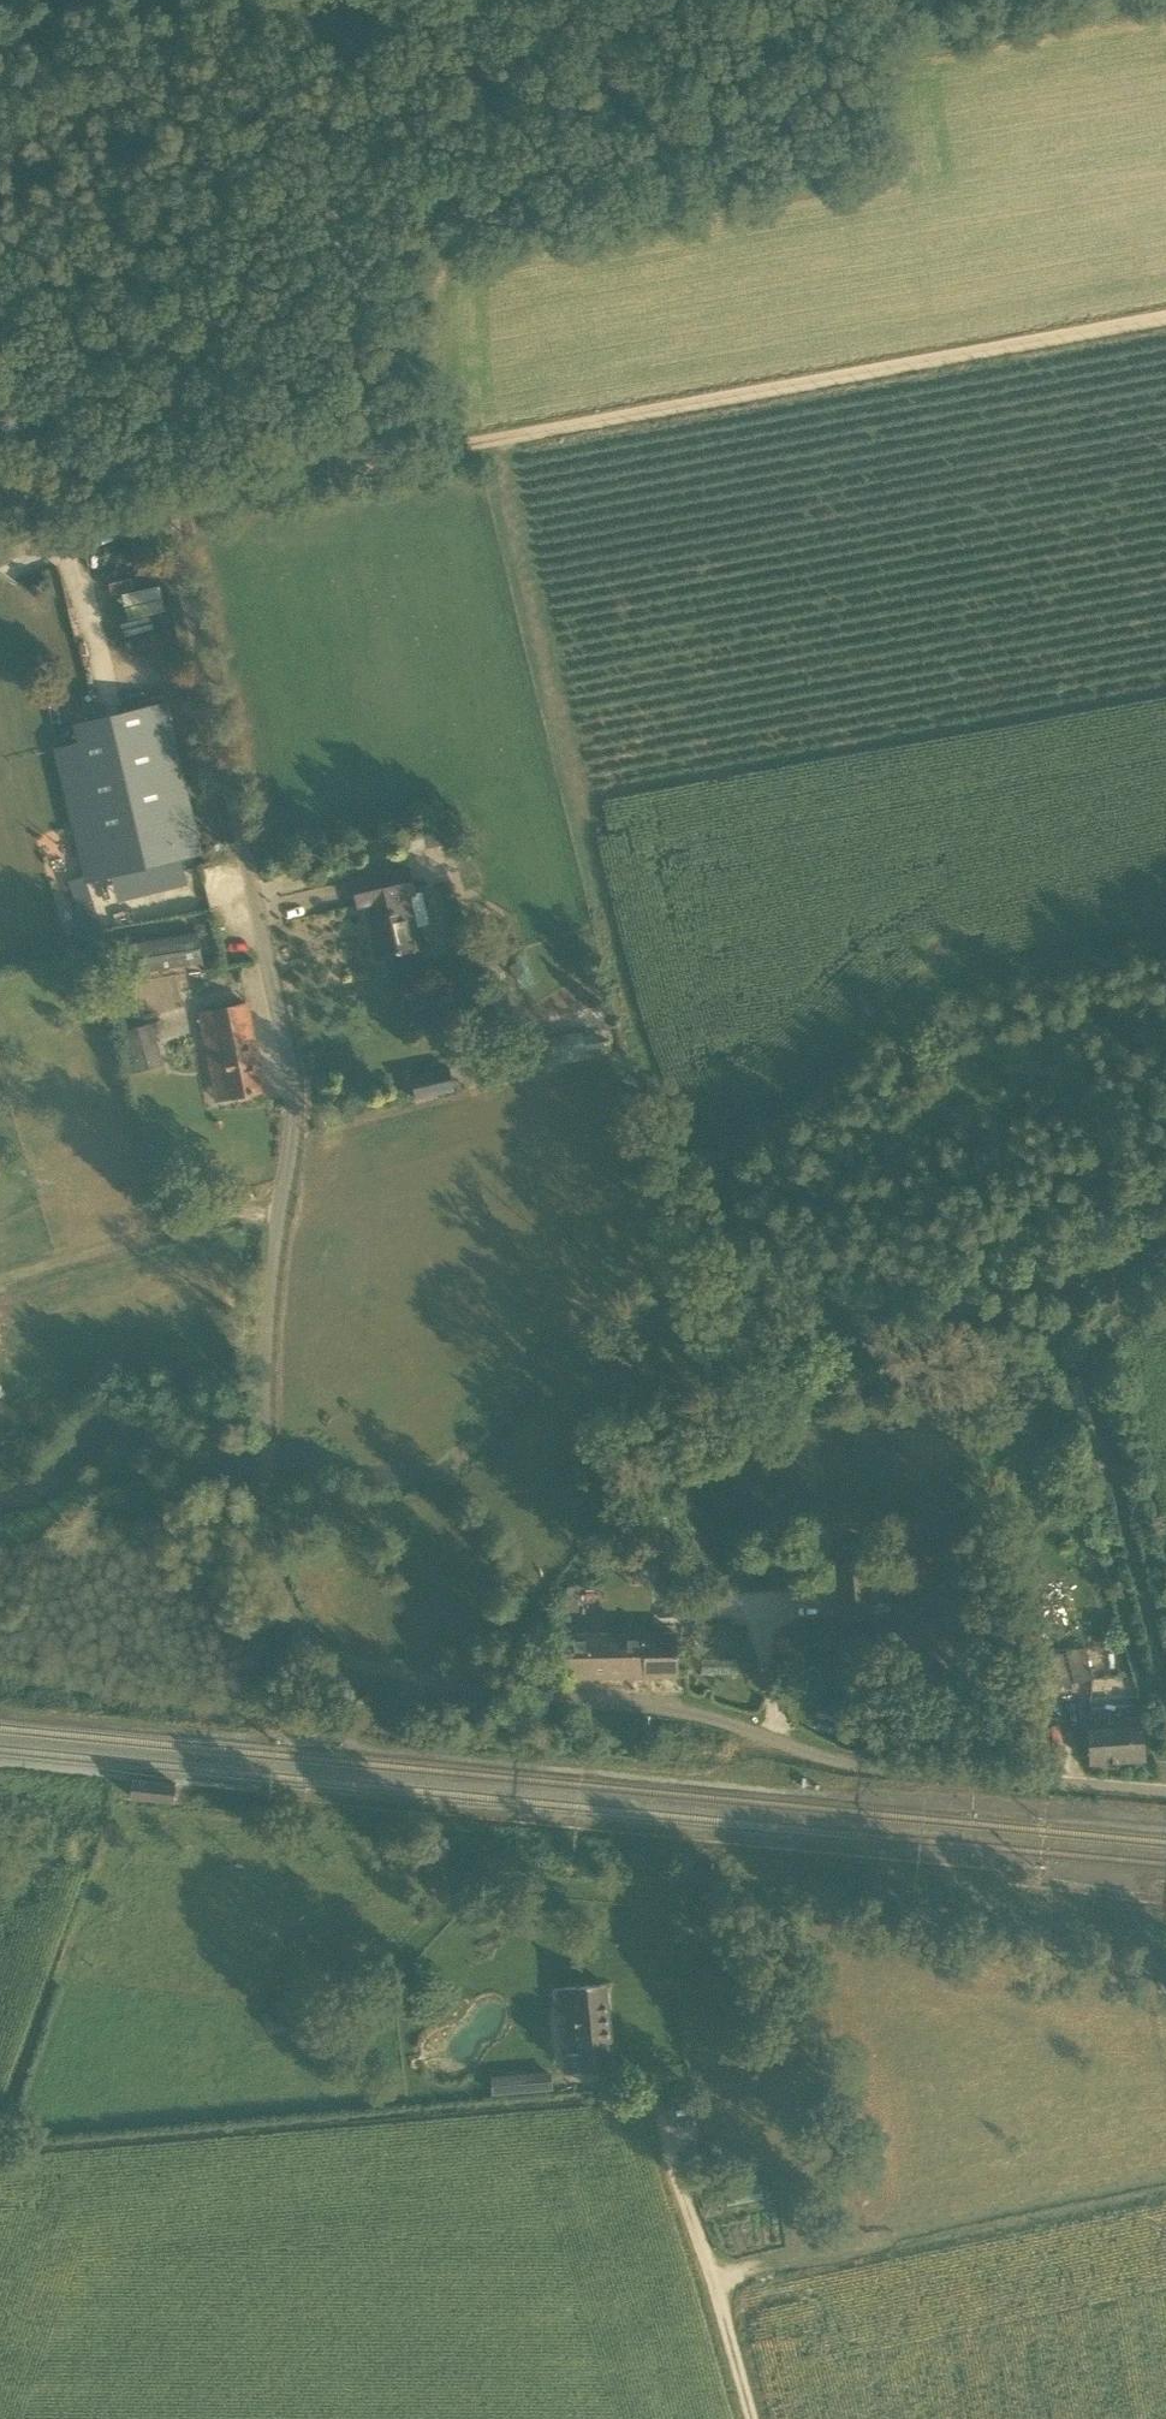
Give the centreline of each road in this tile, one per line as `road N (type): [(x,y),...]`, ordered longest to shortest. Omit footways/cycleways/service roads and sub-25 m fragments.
road 1 (unclassified): [(1165,1793),(867,1767),(670,1706),(495,1691),(347,1661),(287,1611),(271,1539),(267,1312),(277,1207),(298,1130),(294,1055),(162,499)]
road 2 (track): [(373,461),(1165,320)]
road 3 (unclassified): [(162,499),(373,461),(256,0)]
road 4 (track): [(751,2418),(700,2233),(644,2078)]
road 5 (track): [(0,88),(255,0)]
road 6 (unclassified): [(0,562),(162,499)]

